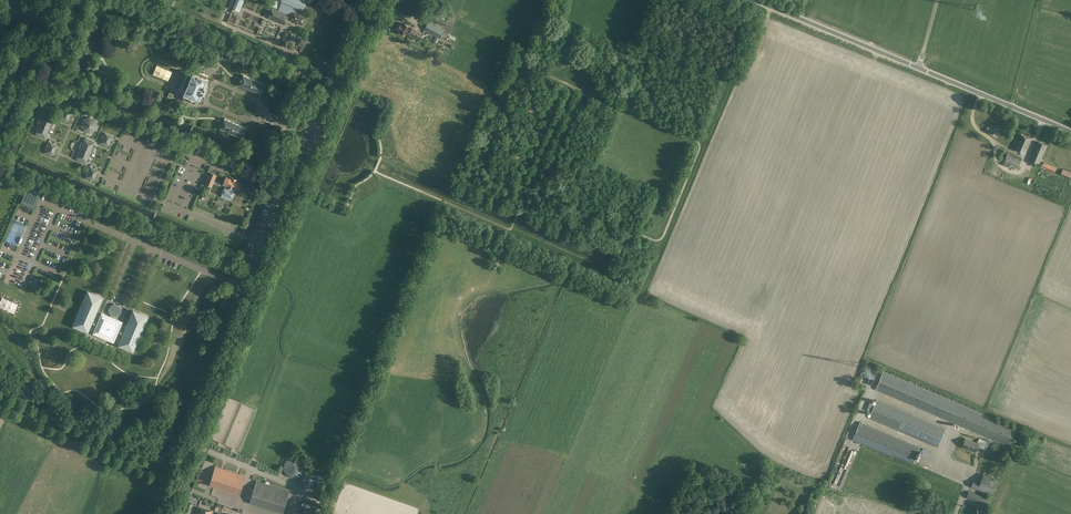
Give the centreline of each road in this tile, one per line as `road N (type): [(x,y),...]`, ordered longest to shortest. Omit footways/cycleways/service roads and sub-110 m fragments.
road 1 (tertiary): [(163,513),(374,0)]
road 2 (unclassified): [(1070,132),(754,0)]

